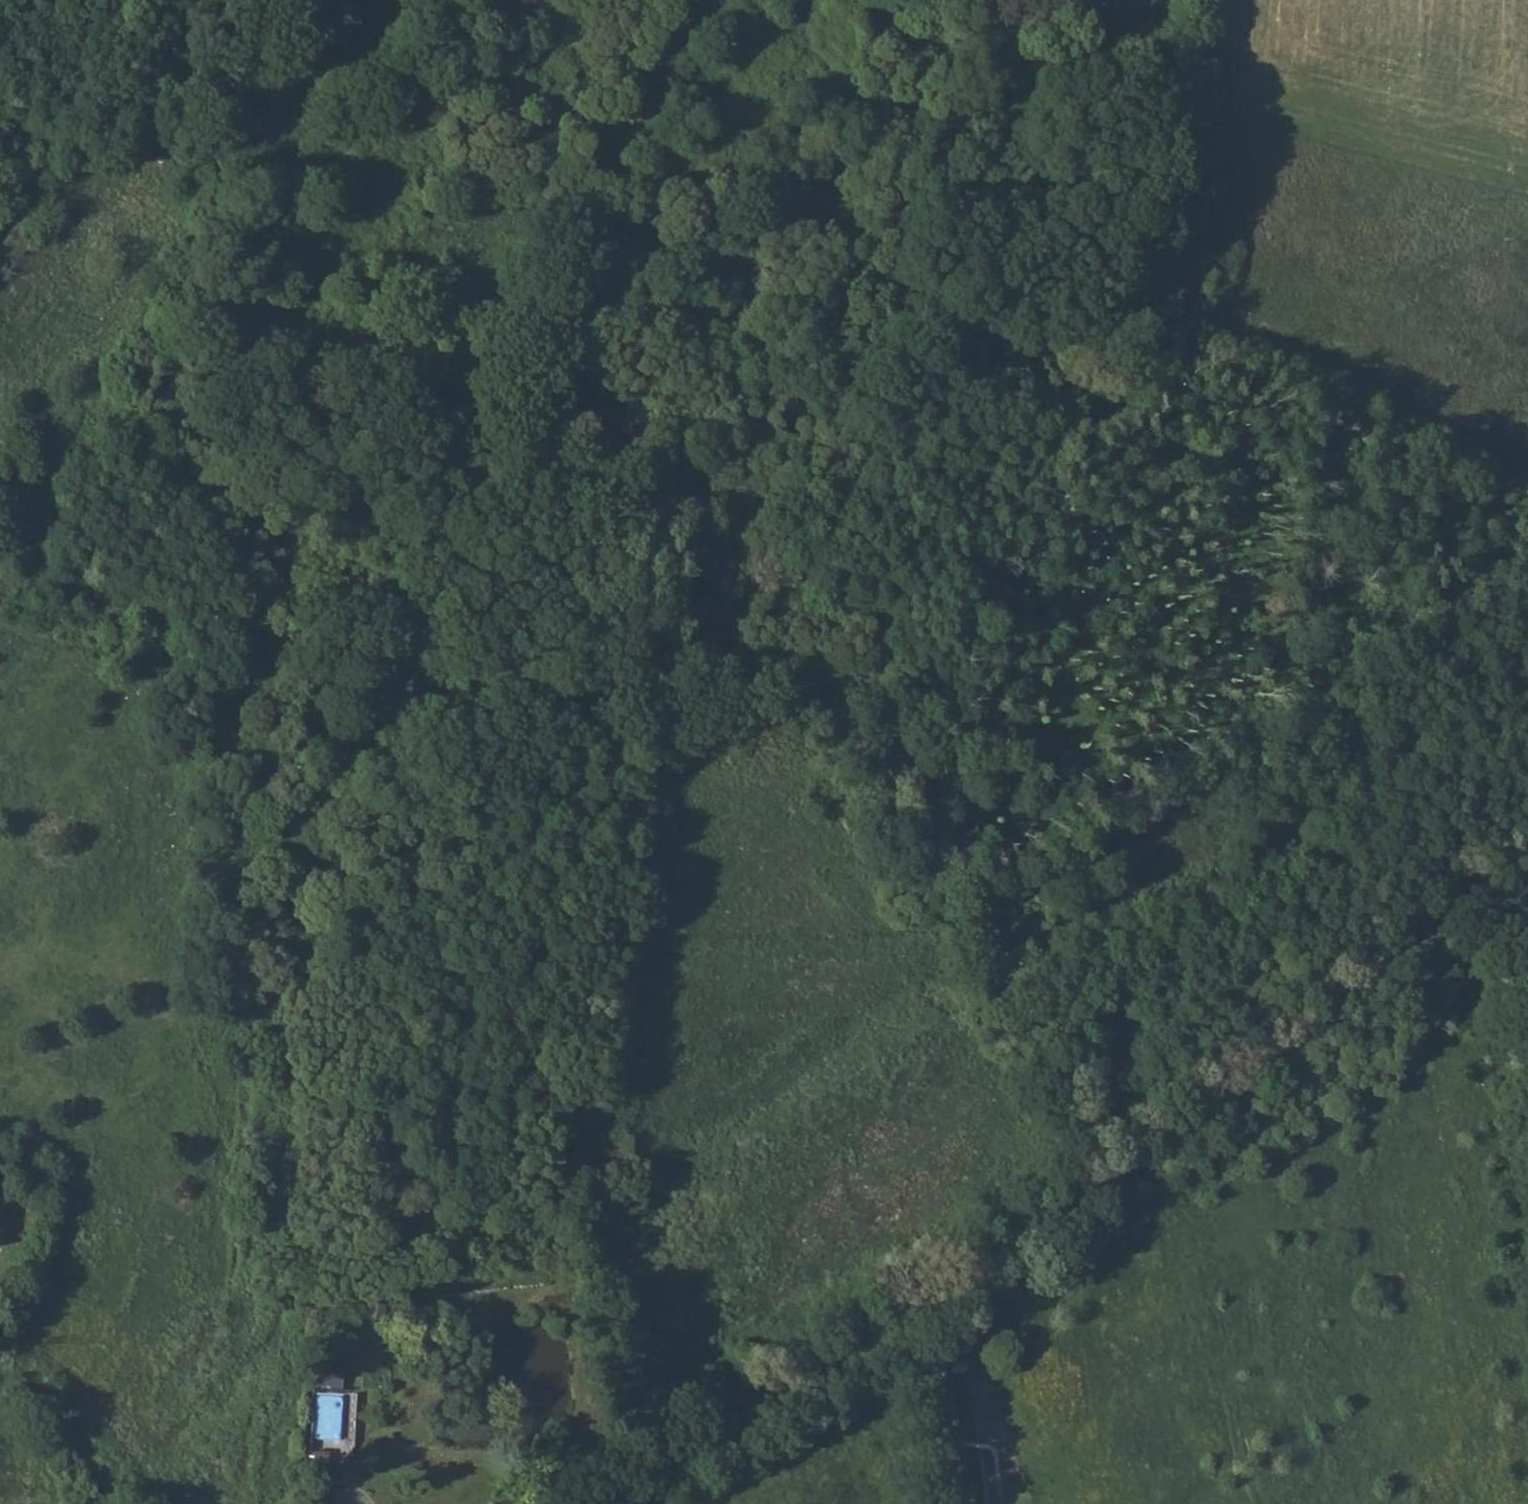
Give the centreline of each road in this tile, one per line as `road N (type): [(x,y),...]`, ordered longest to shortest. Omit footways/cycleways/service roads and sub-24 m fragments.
road 1 (track): [(608,1503),(1129,1161),(1527,823)]
road 2 (track): [(0,1385),(54,1416),(107,1503)]

